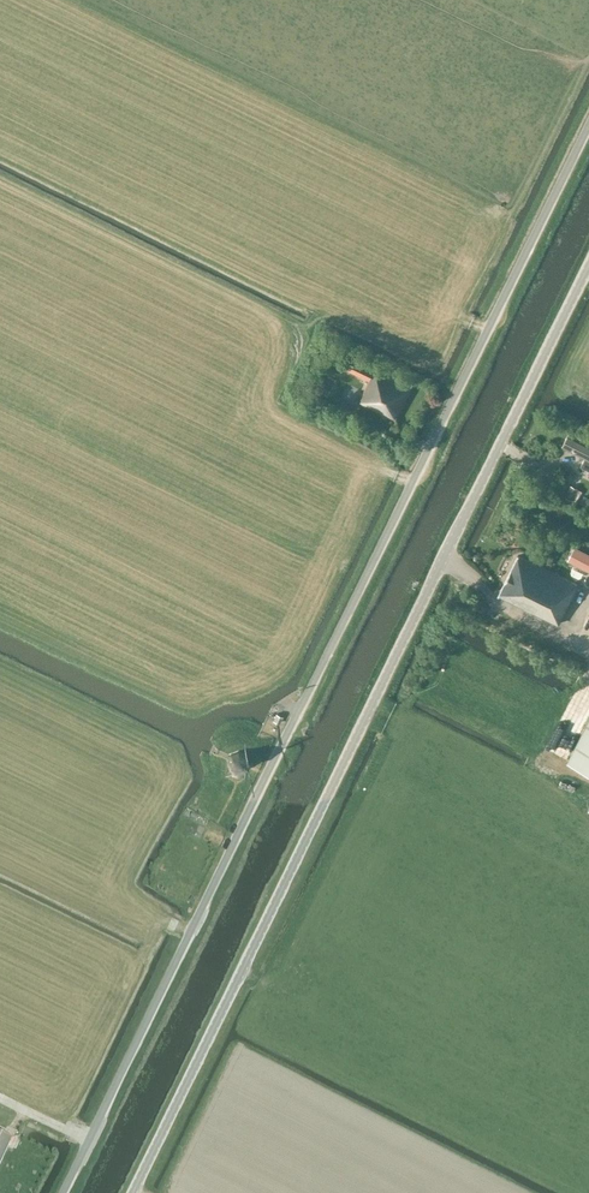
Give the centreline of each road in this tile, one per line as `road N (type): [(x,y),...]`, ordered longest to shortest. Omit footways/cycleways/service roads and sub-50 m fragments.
road 1 (unclassified): [(62,1192),(588,127)]
road 2 (tertiary): [(588,266),(242,970)]
road 3 (tertiary): [(132,1192),(242,970)]
road 4 (track): [(588,651),(496,604),(465,568),(442,560)]
road 5 (track): [(270,423),(391,475)]

